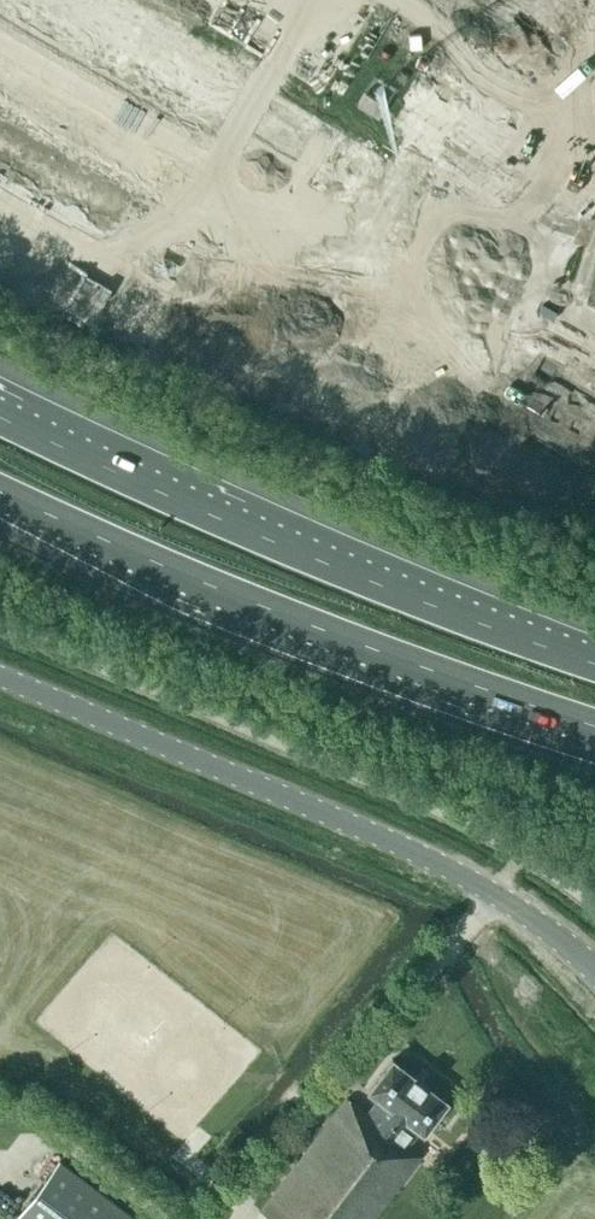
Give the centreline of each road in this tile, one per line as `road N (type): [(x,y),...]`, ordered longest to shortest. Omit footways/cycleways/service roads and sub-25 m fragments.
road 1 (tertiary): [(0,678),(445,868),(523,914),(594,970)]
road 2 (motorway): [(594,664),(391,591),(0,418)]
road 3 (motorway): [(0,493),(337,637),(594,725)]

